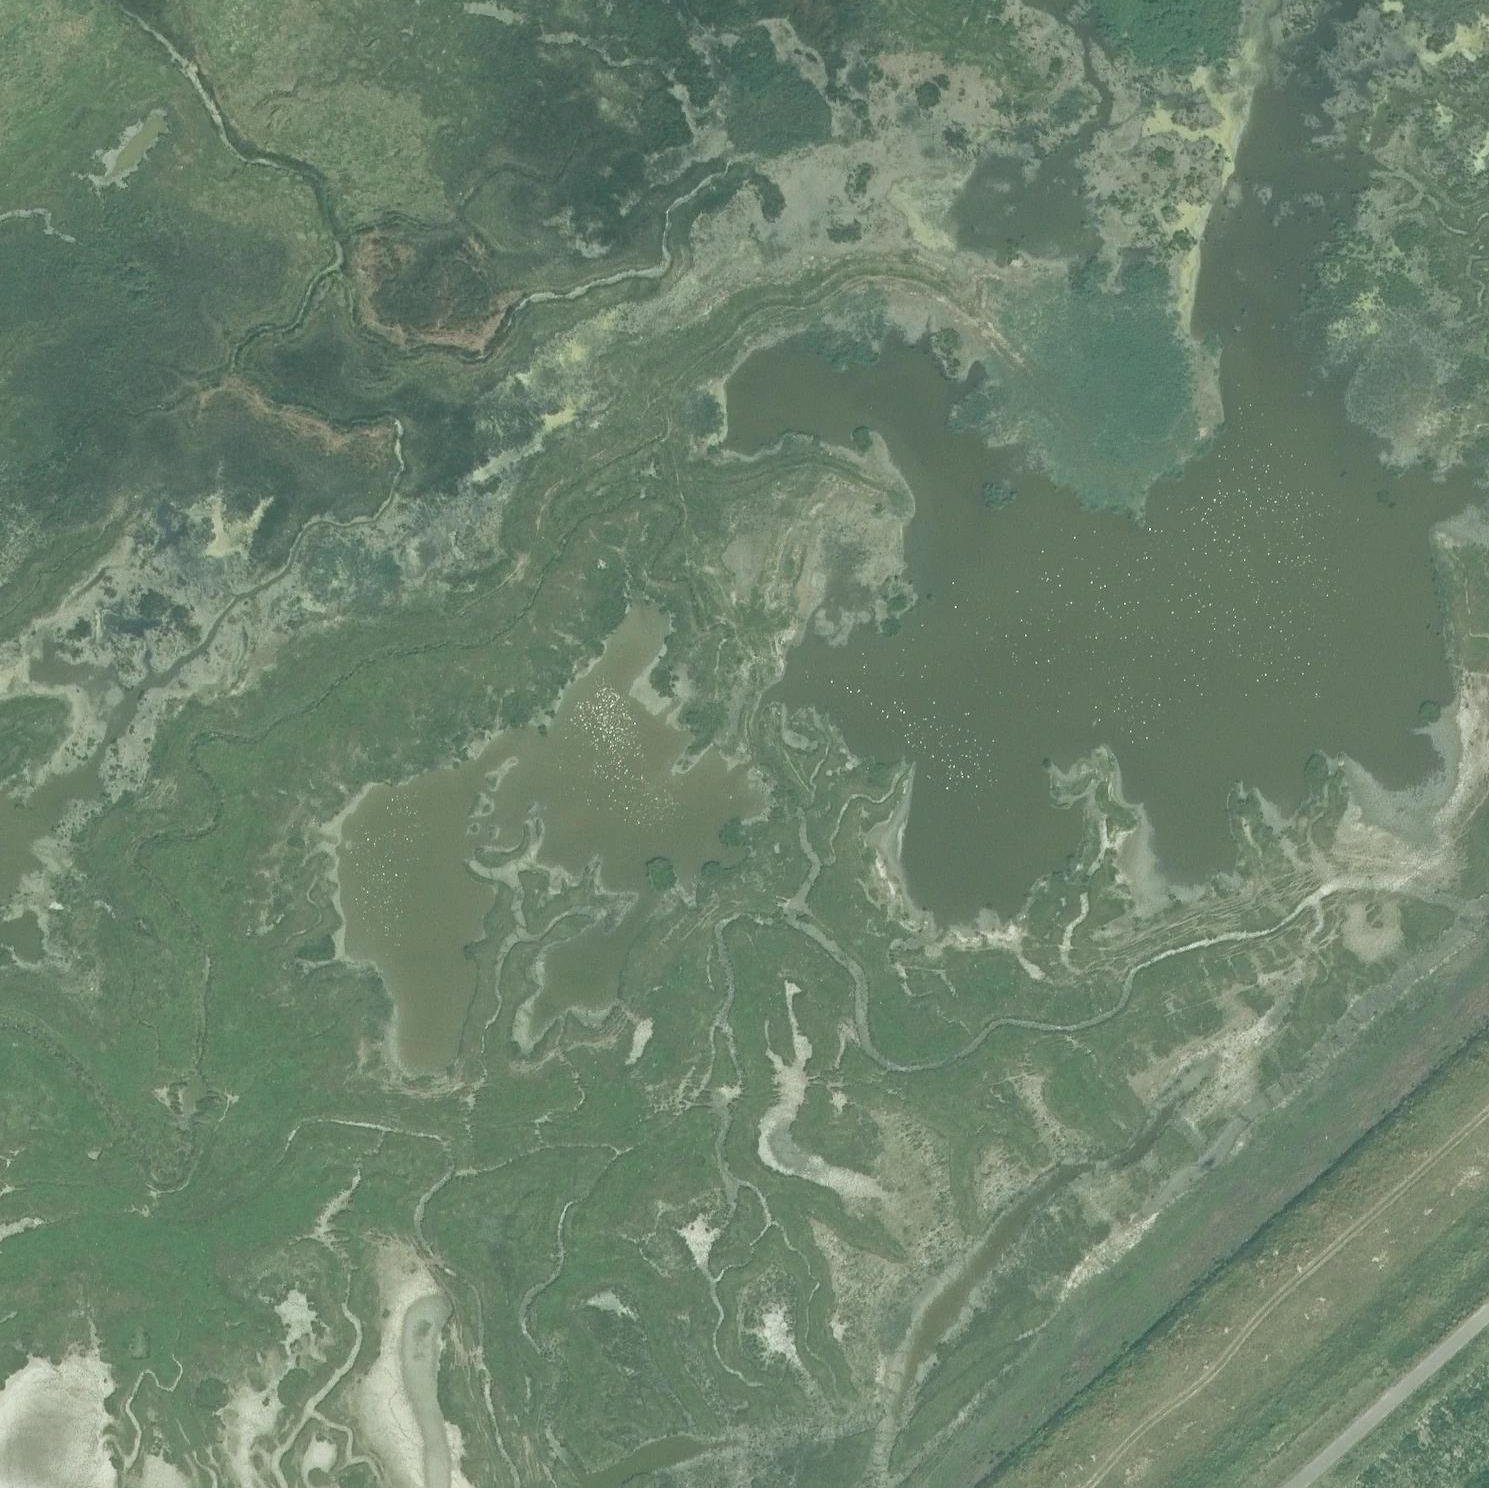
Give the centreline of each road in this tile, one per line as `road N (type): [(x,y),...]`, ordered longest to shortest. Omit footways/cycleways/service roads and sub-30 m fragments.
road 1 (track): [(1024,1487),(1488,1071)]

